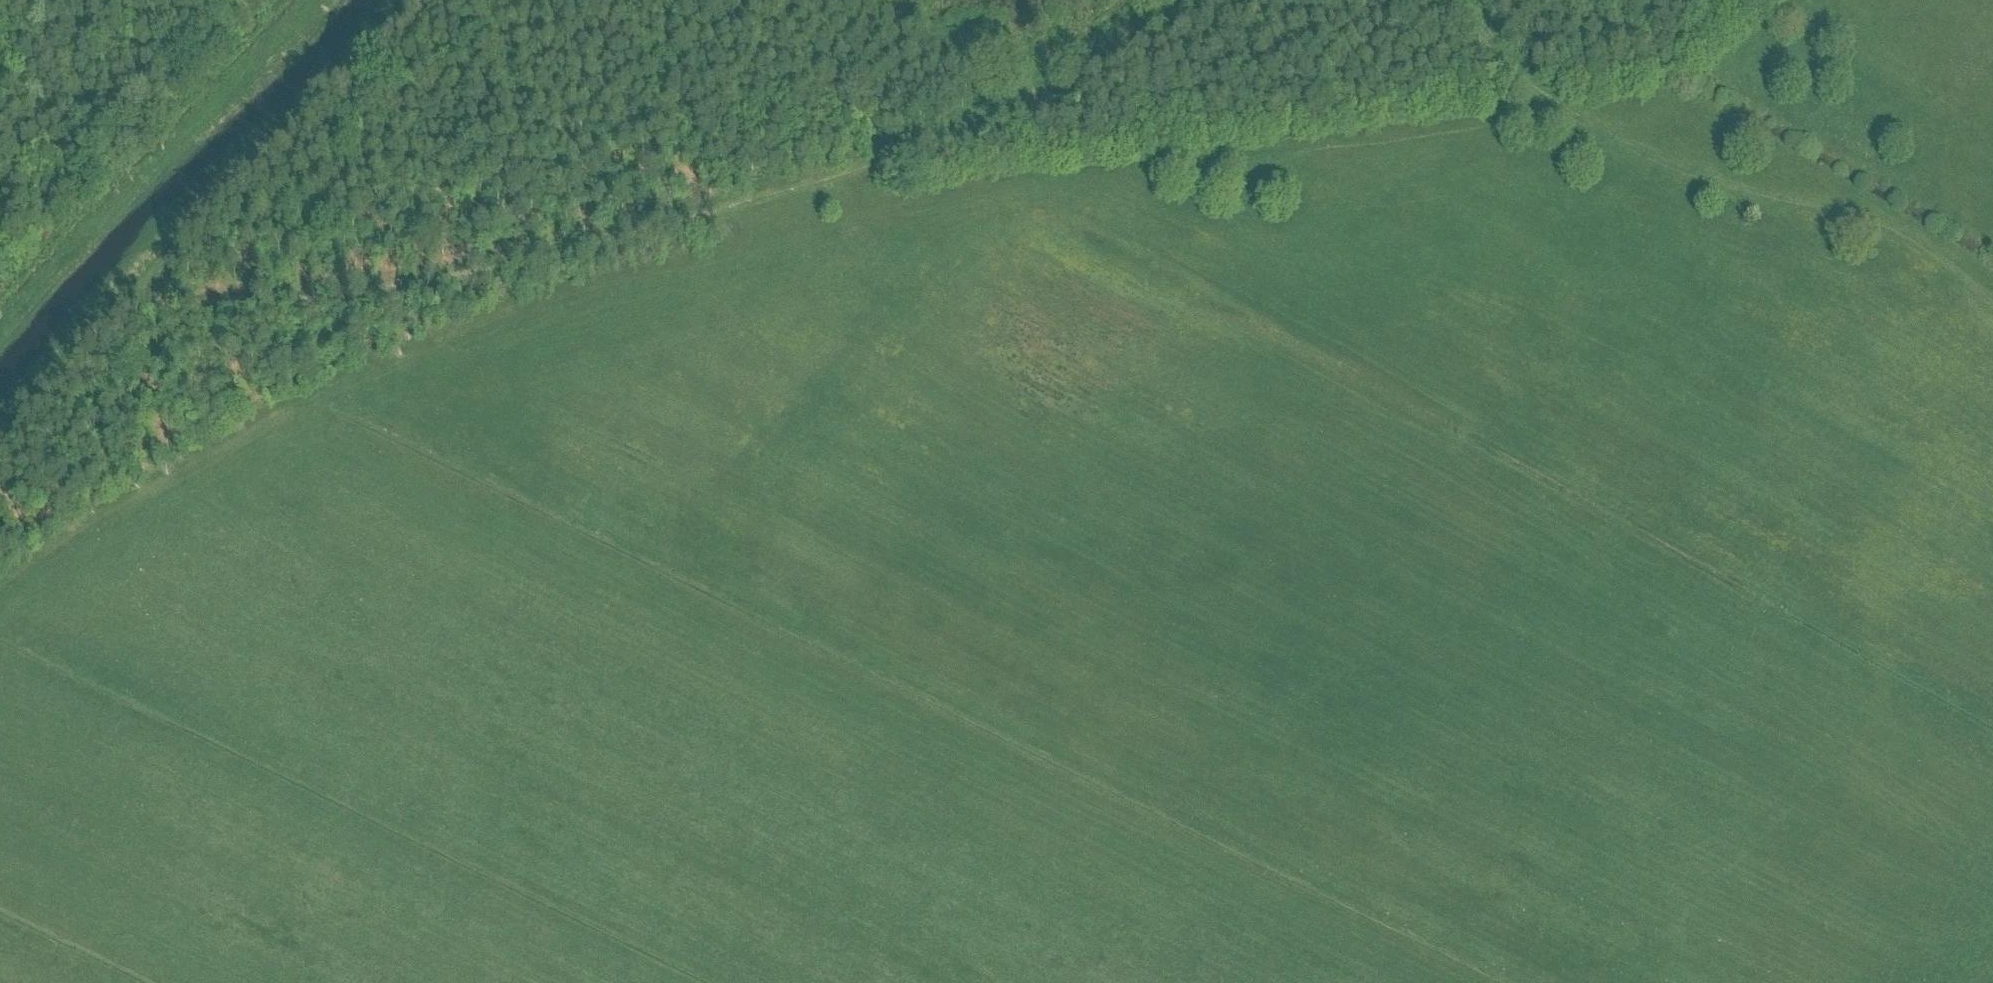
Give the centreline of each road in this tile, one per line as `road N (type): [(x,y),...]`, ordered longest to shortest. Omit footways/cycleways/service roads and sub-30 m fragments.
road 1 (track): [(132,299),(222,303),(343,291),(619,243),(885,159),(1028,101),(1186,0)]
road 2 (track): [(1447,0),(1496,60),(1566,119),(1665,166),(1861,216),(1963,274),(1992,308)]
road 3 (track): [(132,299),(419,0)]
road 4 (track): [(0,434),(132,299)]

